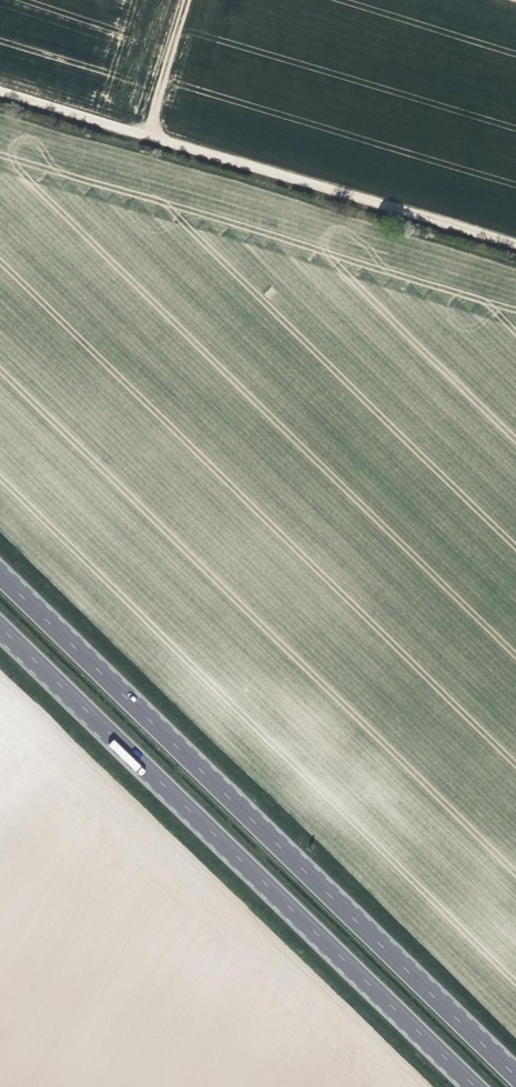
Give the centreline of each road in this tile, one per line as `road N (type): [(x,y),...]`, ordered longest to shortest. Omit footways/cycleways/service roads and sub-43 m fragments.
road 1 (primary): [(515,1077),(0,575)]
road 2 (primary): [(0,632),(474,1086)]
road 3 (track): [(515,246),(0,92)]
road 4 (track): [(145,135),(188,0)]

